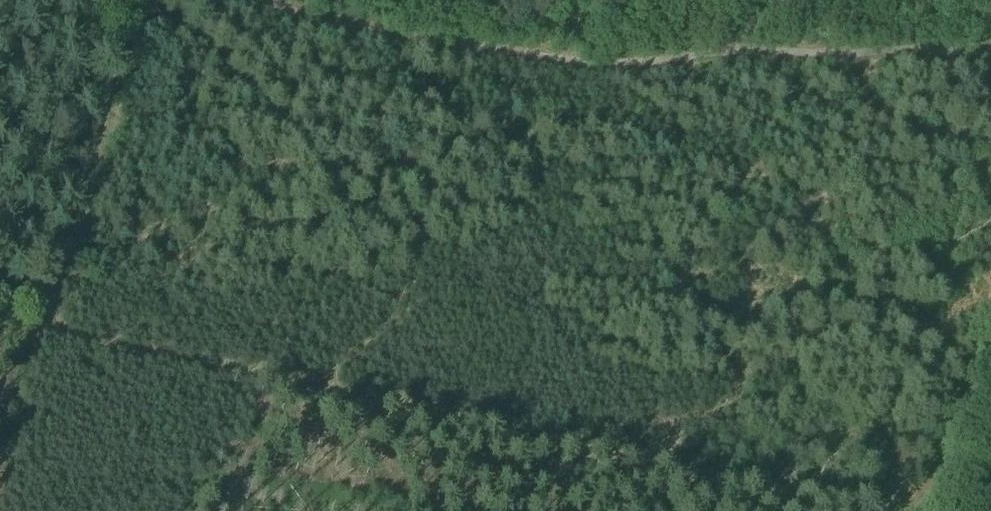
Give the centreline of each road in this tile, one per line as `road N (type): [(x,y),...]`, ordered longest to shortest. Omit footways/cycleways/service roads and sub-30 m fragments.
road 1 (track): [(43,330),(887,510)]
road 2 (track): [(436,42),(583,61),(990,51)]
road 3 (track): [(43,330),(141,0)]
road 4 (track): [(262,0),(360,30),(436,42)]

